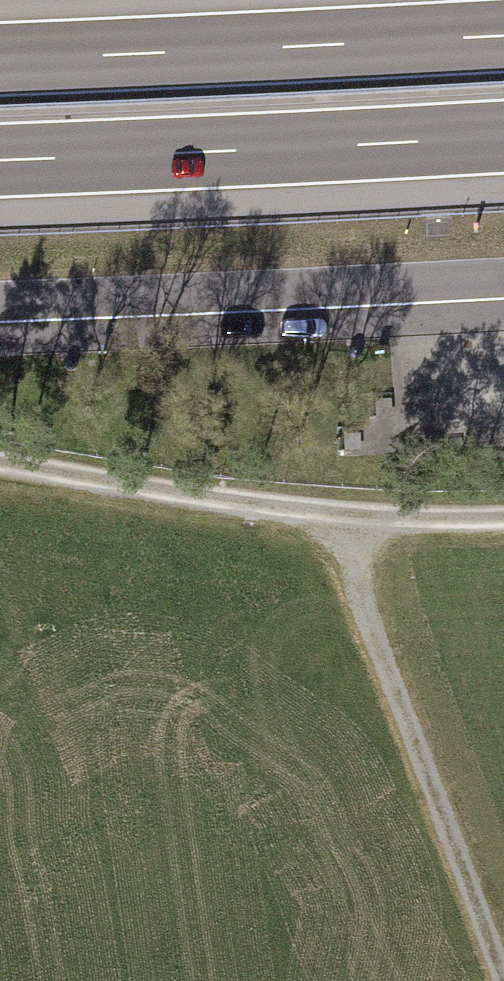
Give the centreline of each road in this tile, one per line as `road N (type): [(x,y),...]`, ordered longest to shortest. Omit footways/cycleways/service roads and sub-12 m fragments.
road 1 (track): [(0,466),(357,522),(503,520)]
road 2 (motorway): [(0,161),(503,137)]
road 3 (motorway): [(503,35),(0,58)]
road 4 (track): [(499,980),(368,609),(357,522)]

